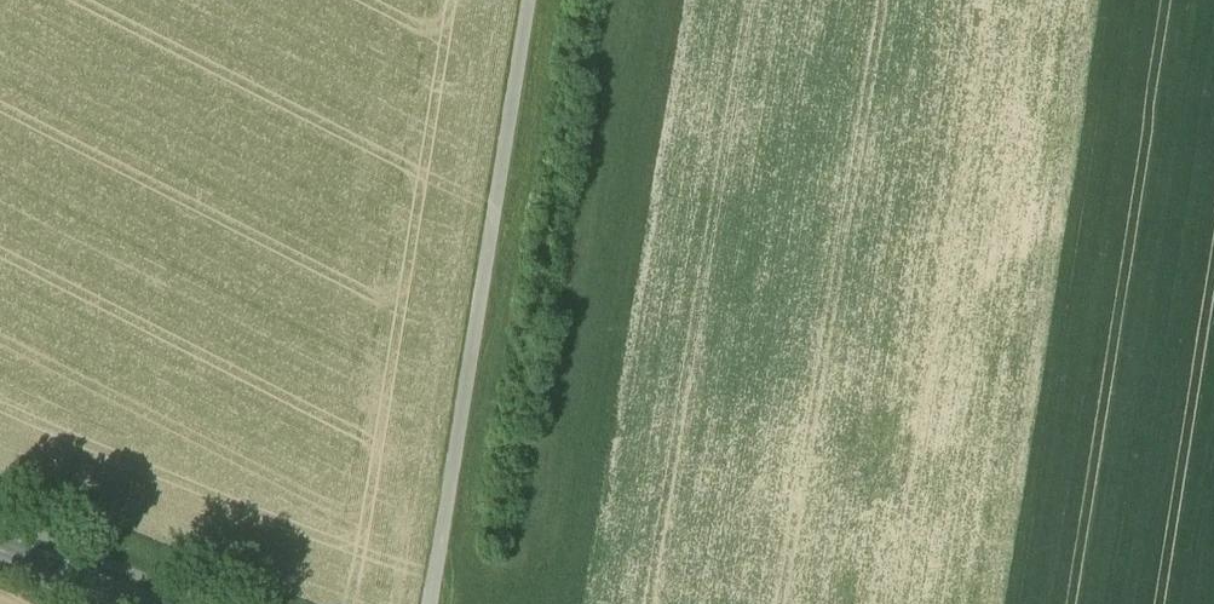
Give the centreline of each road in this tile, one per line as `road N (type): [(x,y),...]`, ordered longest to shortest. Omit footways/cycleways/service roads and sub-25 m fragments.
road 1 (track): [(528,0),(432,603)]

